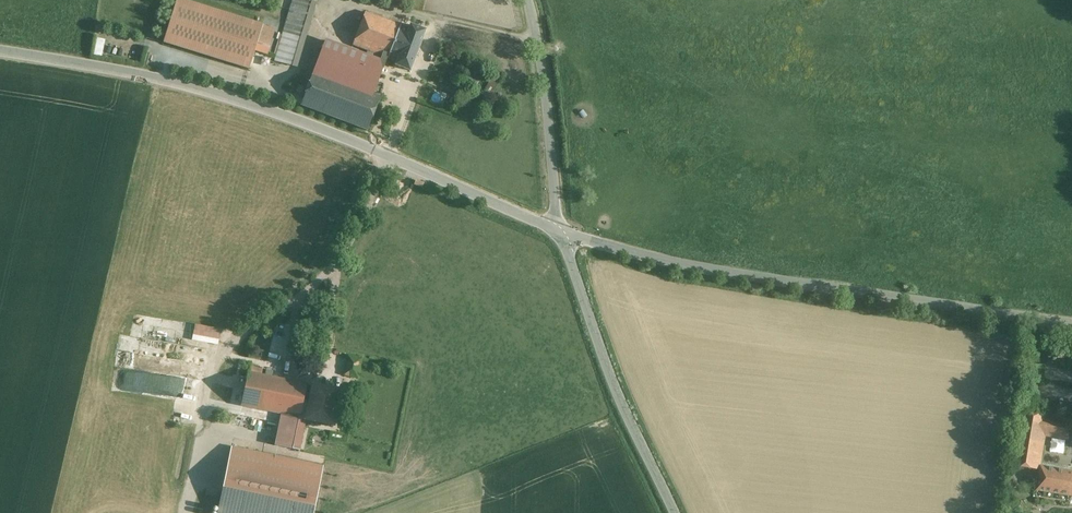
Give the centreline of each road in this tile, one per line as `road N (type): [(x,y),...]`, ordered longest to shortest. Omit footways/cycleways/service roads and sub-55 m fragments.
road 1 (tertiary): [(0,52),(153,77),(279,114),(558,232)]
road 2 (unclassified): [(558,232),(782,282),(1071,323)]
road 3 (tertiary): [(558,232),(613,383),(677,512)]
road 4 (unclassified): [(529,0),(558,232)]

